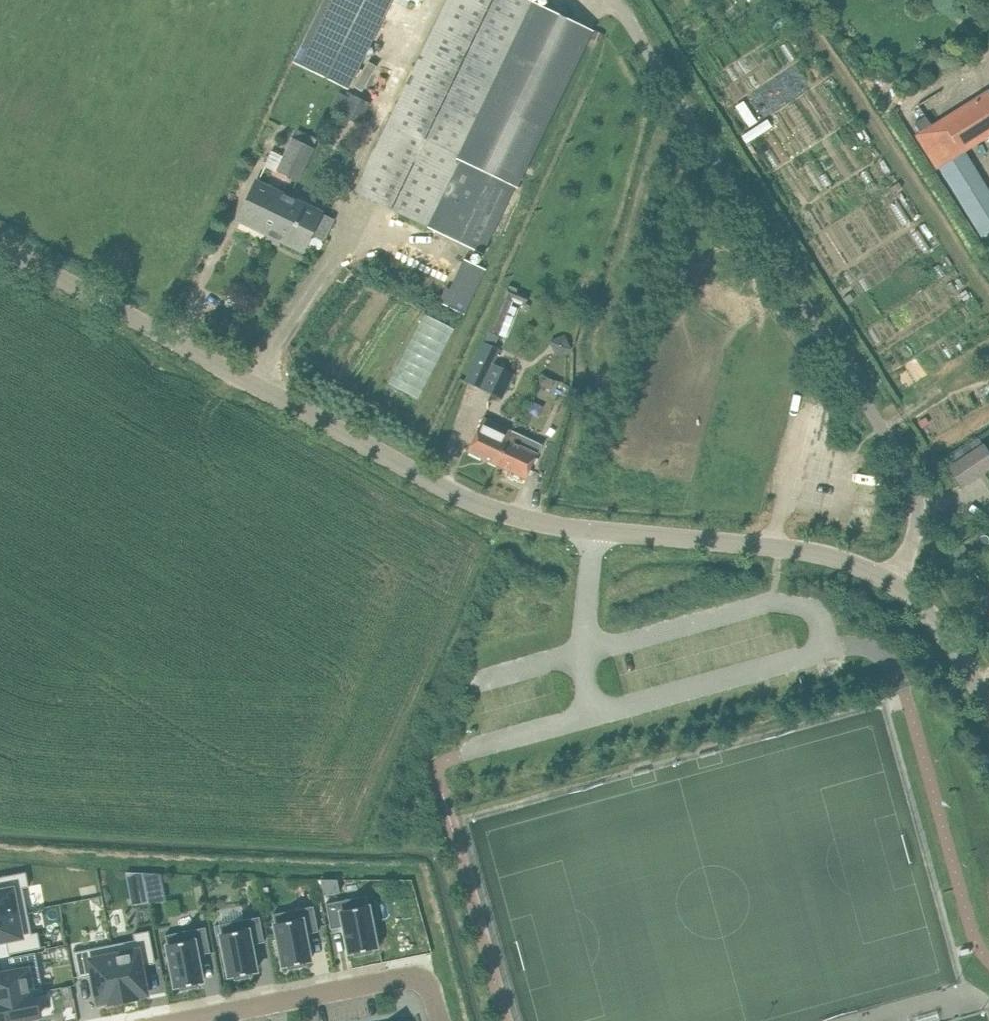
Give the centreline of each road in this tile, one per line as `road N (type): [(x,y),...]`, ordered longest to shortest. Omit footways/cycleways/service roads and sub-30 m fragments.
road 1 (unclassified): [(894,581),(775,552),(594,532),(480,509),(0,246)]
road 2 (unclassified): [(894,581),(910,532),(905,474),(613,0)]
road 3 (residential): [(178,1020),(406,977),(427,985),(440,1020)]
road 4 (unclassified): [(988,706),(949,639),(894,581)]

